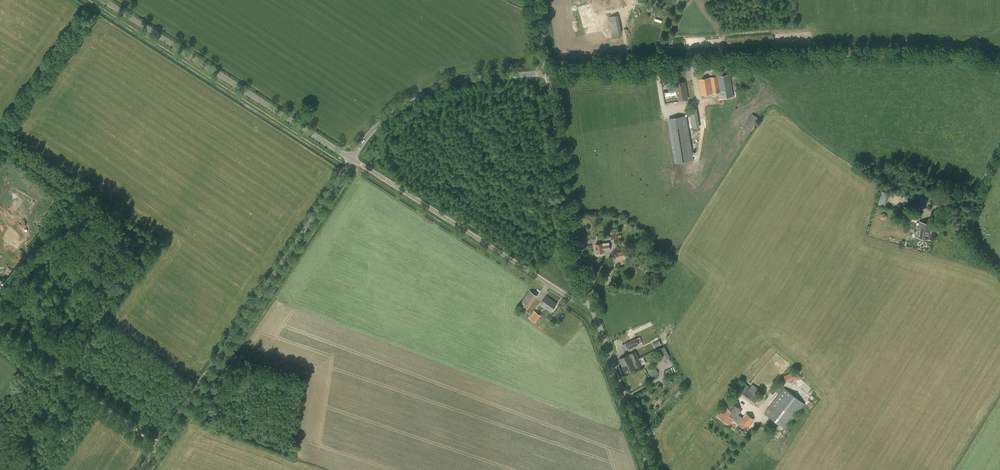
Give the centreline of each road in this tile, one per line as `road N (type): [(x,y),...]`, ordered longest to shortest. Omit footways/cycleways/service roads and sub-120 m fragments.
road 1 (unclassified): [(547,72),(842,53),(999,56)]
road 2 (unclassified): [(157,445),(351,158)]
road 3 (unclassified): [(597,315),(351,158)]
road 4 (unclassified): [(351,158),(112,0)]
road 5 (tertiary): [(597,315),(568,213),(547,72)]
road 6 (unclassified): [(351,158),(381,122),(422,95),(467,79),(547,72)]
road 7 (unclassified): [(157,445),(0,331)]
road 8 (tertiary): [(651,469),(597,315)]
road 9 (unclassified): [(999,268),(967,232),(966,214),(999,140)]

